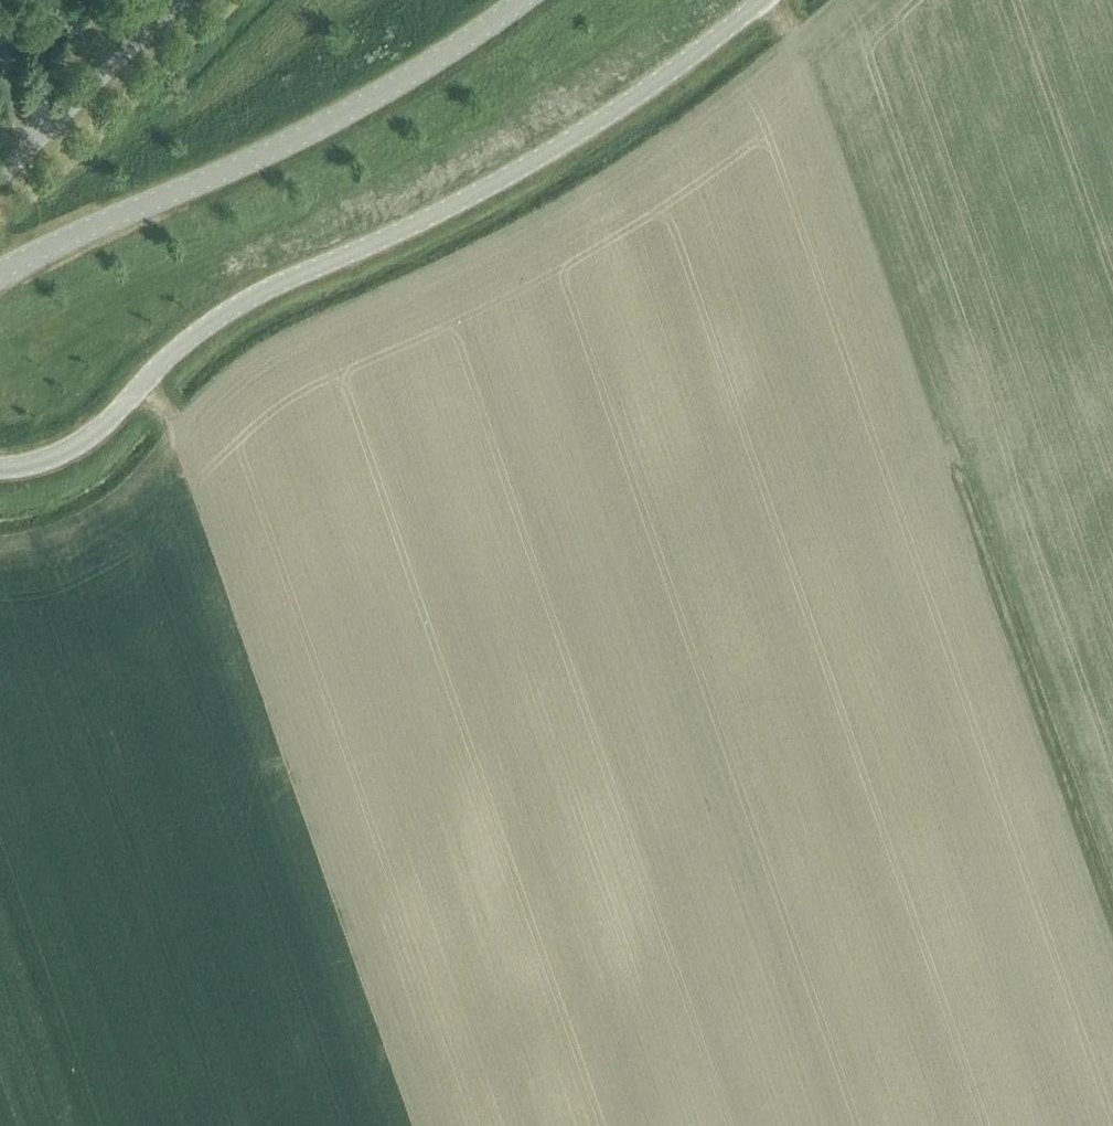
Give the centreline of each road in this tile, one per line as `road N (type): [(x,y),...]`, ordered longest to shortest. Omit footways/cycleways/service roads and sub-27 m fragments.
road 1 (unclassified): [(0,470),(78,446),(217,316),(451,207),(539,157),(761,0)]
road 2 (unclassified): [(0,271),(316,129),(522,0)]
road 3 (unclassified): [(0,178),(178,0)]

